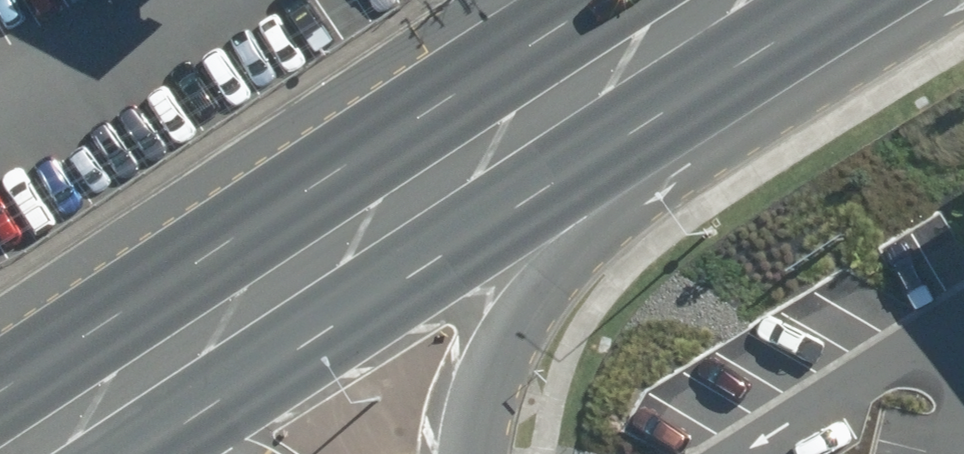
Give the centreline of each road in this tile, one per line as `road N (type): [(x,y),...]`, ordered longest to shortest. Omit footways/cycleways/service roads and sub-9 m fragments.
road 1 (primary): [(716,9),(110,389)]
road 2 (unclassified): [(716,9),(508,324),(468,453)]
road 3 (unclassified): [(231,453),(110,389)]

